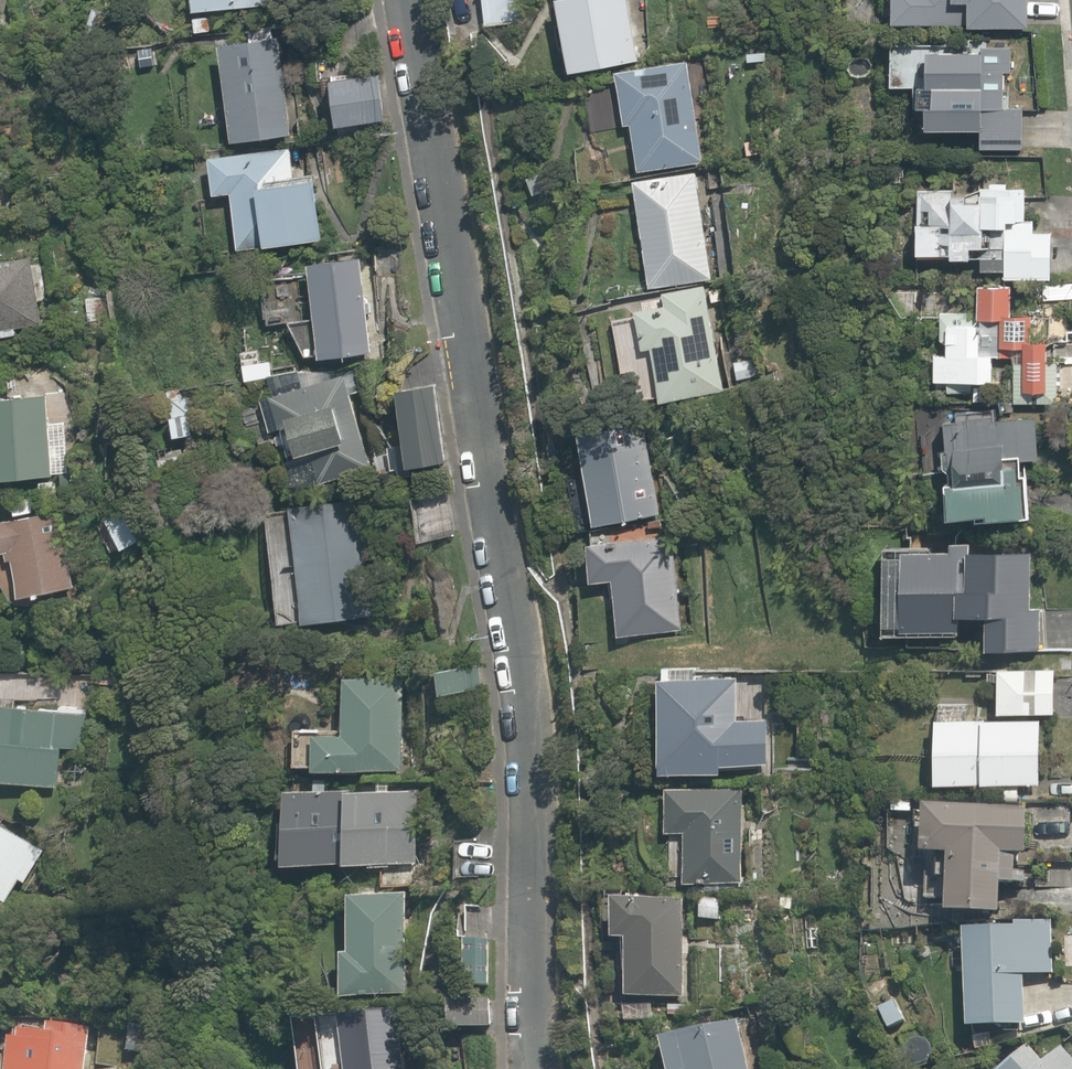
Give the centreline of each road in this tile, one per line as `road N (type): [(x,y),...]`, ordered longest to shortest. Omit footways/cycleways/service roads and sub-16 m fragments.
road 1 (residential): [(405,0),(514,674),(537,1068)]

